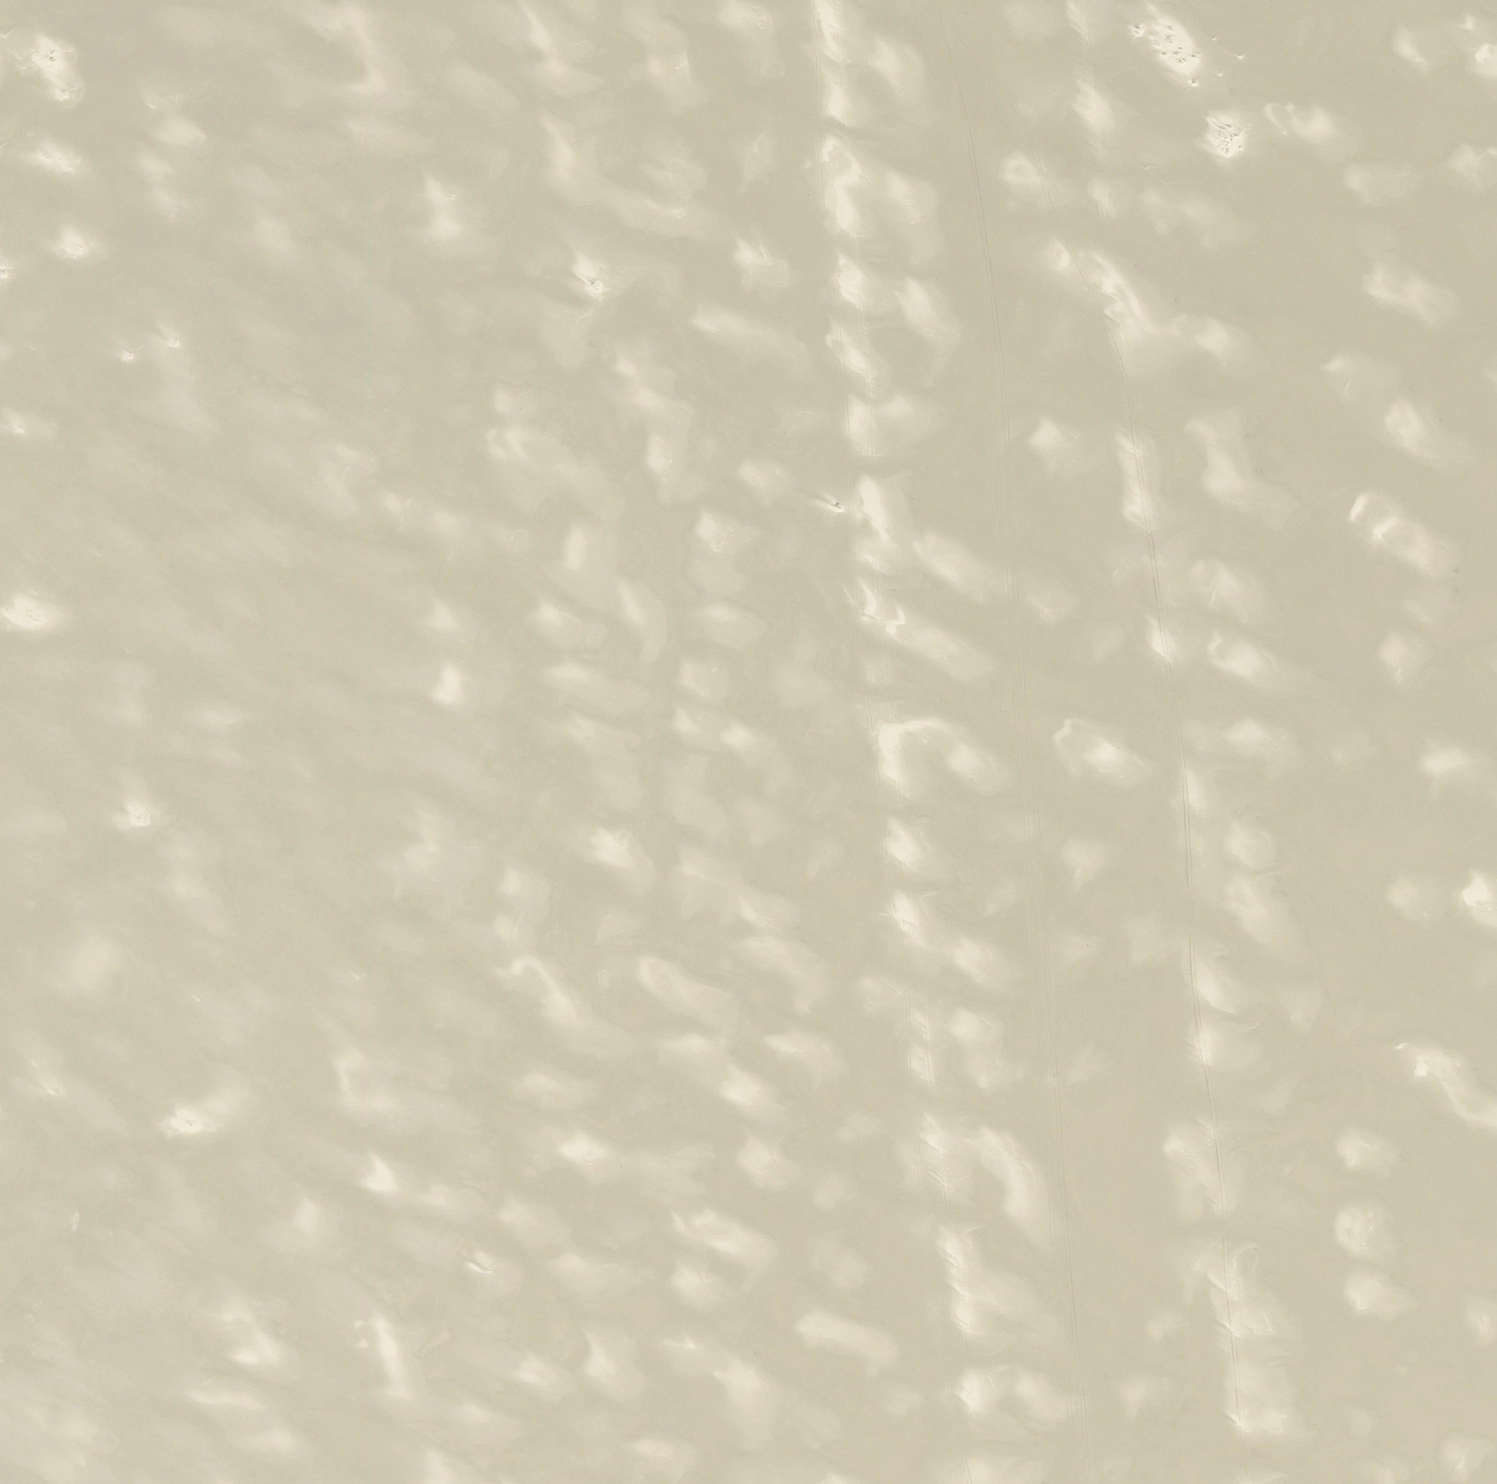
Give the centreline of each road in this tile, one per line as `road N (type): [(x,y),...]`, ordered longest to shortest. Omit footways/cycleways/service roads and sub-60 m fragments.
road 1 (track): [(1468,1483),(1380,0)]

